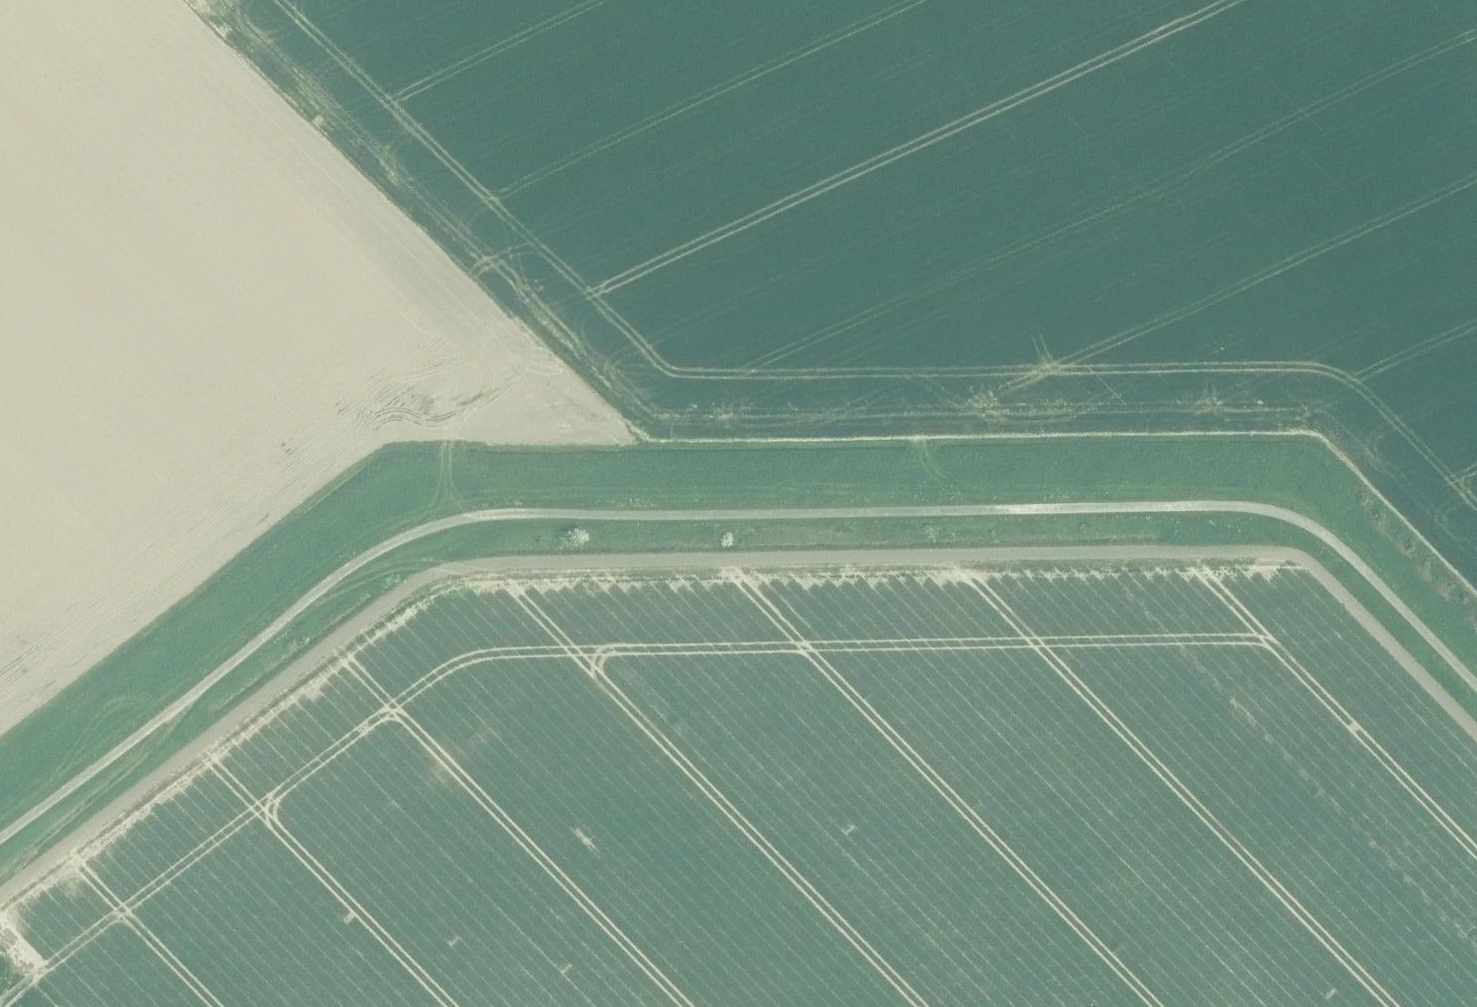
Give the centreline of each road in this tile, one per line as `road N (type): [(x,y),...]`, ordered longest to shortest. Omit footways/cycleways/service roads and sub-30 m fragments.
road 1 (unclassified): [(0,831),(354,565),(462,519),(530,511),(1226,504),(1347,551),(1476,684)]

